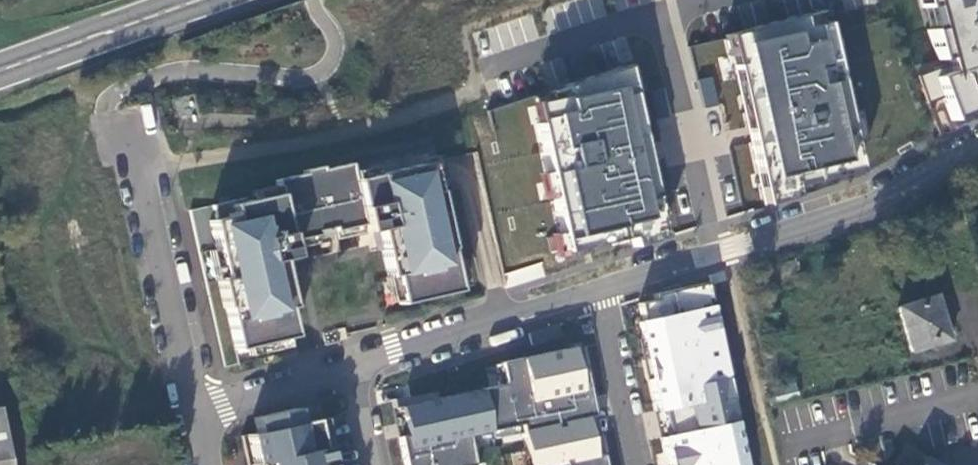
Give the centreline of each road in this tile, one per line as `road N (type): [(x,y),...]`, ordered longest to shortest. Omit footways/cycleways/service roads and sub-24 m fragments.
road 1 (residential): [(196,414),(139,172),(110,112)]
road 2 (residential): [(713,257),(977,158)]
road 3 (residential): [(350,364),(608,289)]
road 4 (residential): [(713,257),(660,15)]
road 5 (primary): [(211,0),(0,75)]
road 6 (residential): [(644,464),(608,289)]
road 7 (residential): [(196,414),(350,364)]

